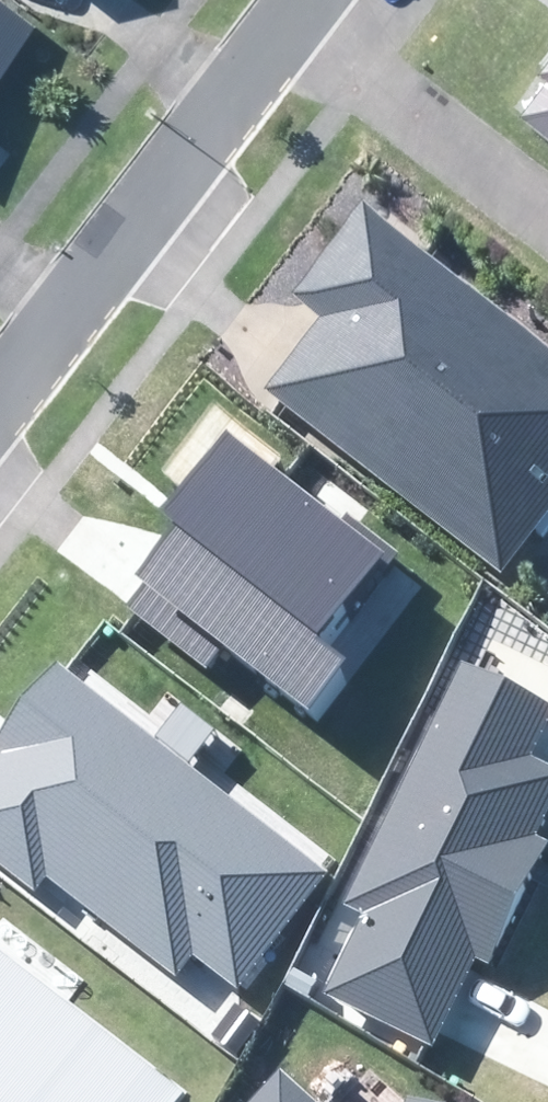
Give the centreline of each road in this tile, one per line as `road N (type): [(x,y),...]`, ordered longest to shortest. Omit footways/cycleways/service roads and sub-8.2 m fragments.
road 1 (residential): [(0,402),(287,31)]
road 2 (residential): [(547,228),(287,31)]

